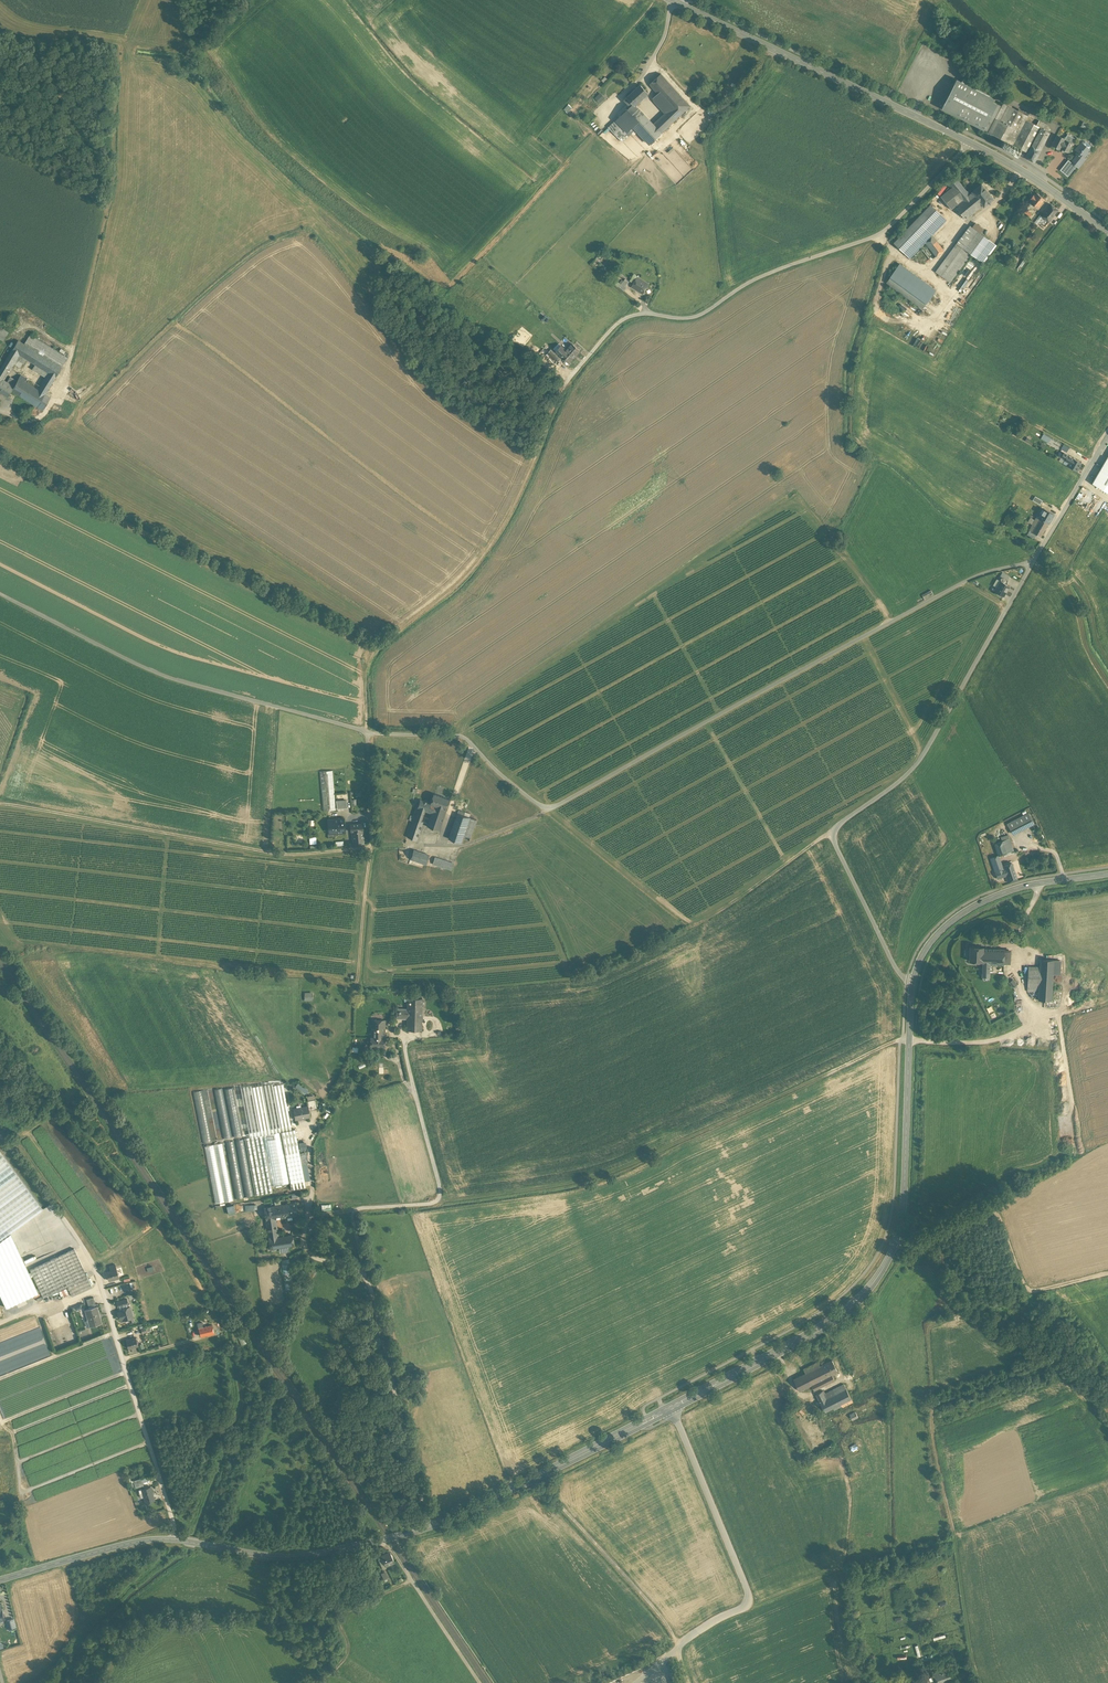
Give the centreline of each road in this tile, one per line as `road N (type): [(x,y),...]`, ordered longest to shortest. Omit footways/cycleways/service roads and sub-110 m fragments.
road 1 (unclassified): [(0,593),(187,683),(368,733),(463,736),(549,809),(967,579),(1033,561)]
road 2 (secondary): [(1107,873),(1011,890),(935,936),(913,983),(903,1211),(891,1254),(845,1311),(671,1408)]
road 3 (secondary): [(671,1408),(466,1512),(389,1538),(281,1556),(146,1540),(0,1580)]
road 4 (track): [(358,985),(372,846),(369,666),(490,549),(569,379)]
road 5 (track): [(913,983),(895,966),(834,832),(921,762),(1033,561)]
road 6 (track): [(439,1200),(611,1173),(910,1039)]
road 7 (tertiary): [(681,5),(971,143),(1107,232)]
road 8 (track): [(174,1539),(99,1277),(0,1137)]
road 9 (unclassified): [(688,1682),(678,1644),(749,1599),(671,1408)]
road 10 (track): [(896,1237),(931,1237),(990,1209),(1001,1218),(1032,1288),(1107,1273)]
road 11 (track): [(678,1644),(659,1609),(558,1502)]
road 12 (track): [(549,809),(462,846),(372,846)]
road 13 (track): [(480,1682),(379,1540)]
road 14 (residential): [(1033,561),(1107,434)]

